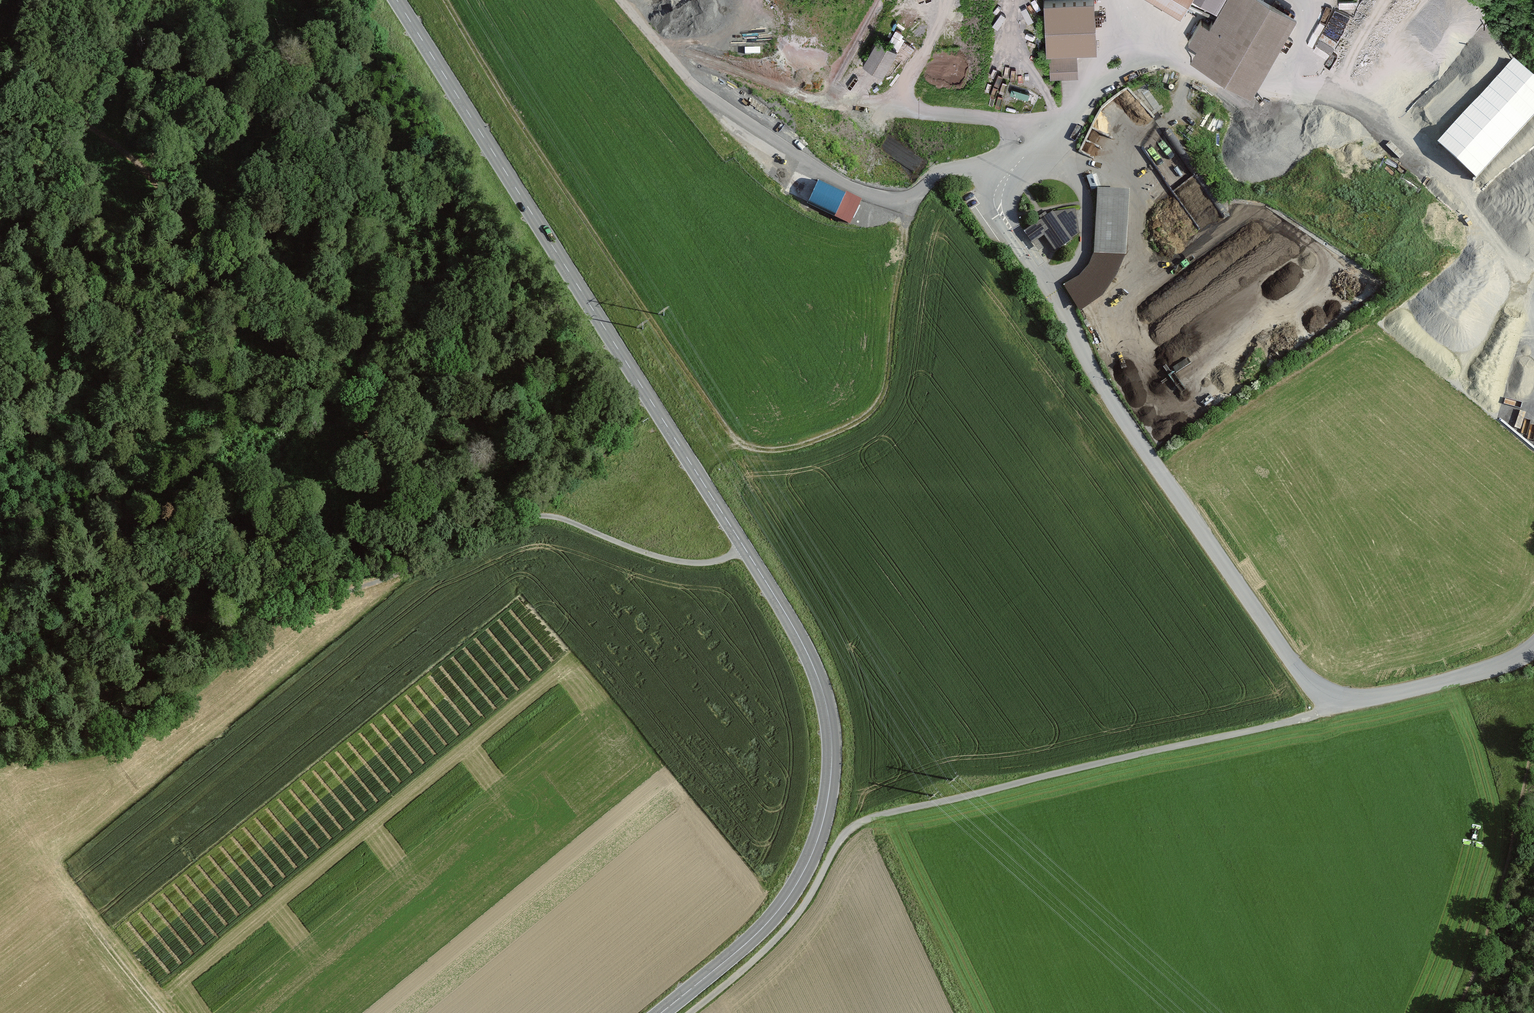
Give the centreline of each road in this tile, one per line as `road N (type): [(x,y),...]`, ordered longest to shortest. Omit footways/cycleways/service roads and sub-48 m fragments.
road 1 (primary): [(661,1012),(745,944),(803,874),(832,768),(825,699),(748,550),(393,0)]
road 2 (unclassified): [(692,1012),(769,948),(860,822),(1340,705)]
road 3 (track): [(456,549),(332,385),(259,321),(171,200),(0,48)]
road 4 (track): [(737,443),(447,0)]
road 5 (unclassified): [(1340,705),(1307,677),(1243,591),(1103,386),(1054,295)]
road 6 (track): [(456,549),(283,614),(244,620),(104,618),(35,608),(0,591)]
road 7 (track): [(903,204),(906,254),(886,386),(874,411),(791,448),(737,443)]
road 8 (track): [(0,404),(99,484),(244,620)]
road 9 (track): [(748,550),(715,562),(667,559),(549,516),(519,518),(456,549)]
road 10 (unclassified): [(1533,646),(1496,667),(1340,705)]
road 11 (track): [(163,1012),(52,877)]

